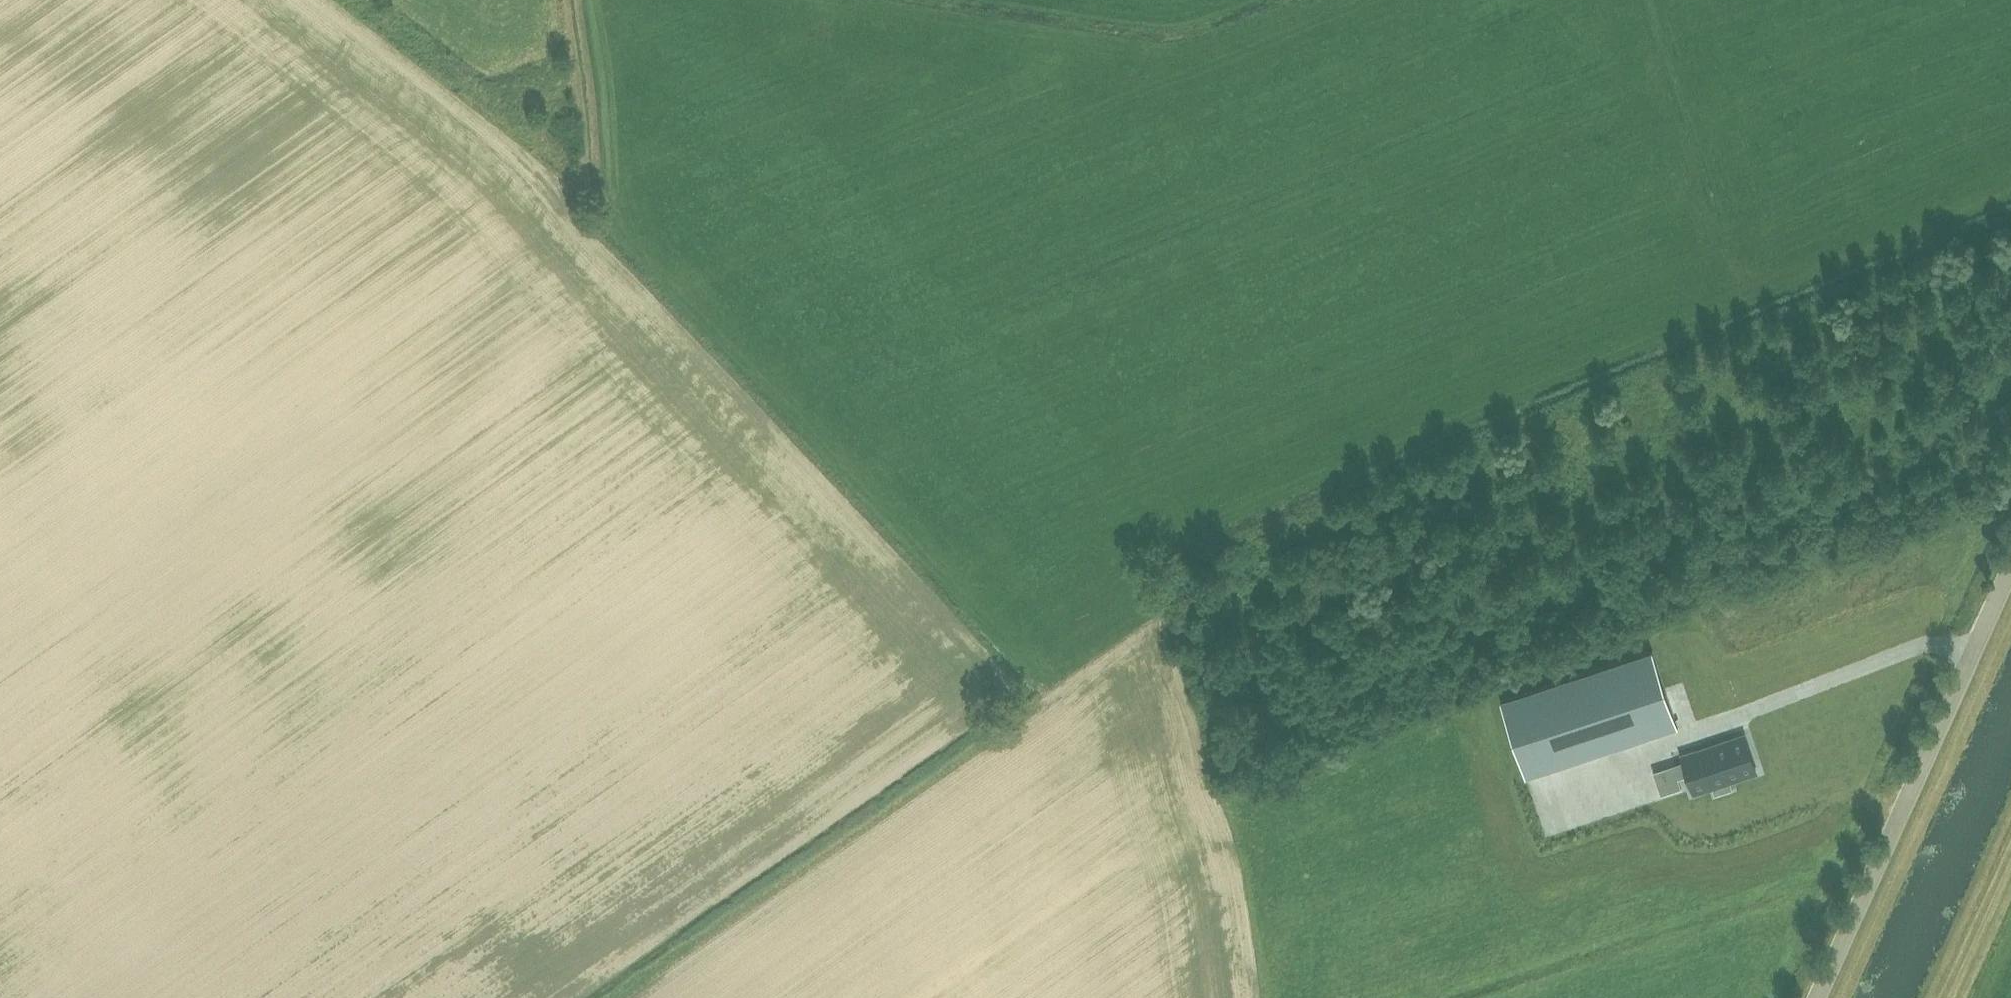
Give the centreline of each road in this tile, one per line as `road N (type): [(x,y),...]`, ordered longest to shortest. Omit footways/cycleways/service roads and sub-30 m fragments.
road 1 (tertiary): [(1814,997),(2010,565)]
road 2 (track): [(1949,997),(2010,859)]

